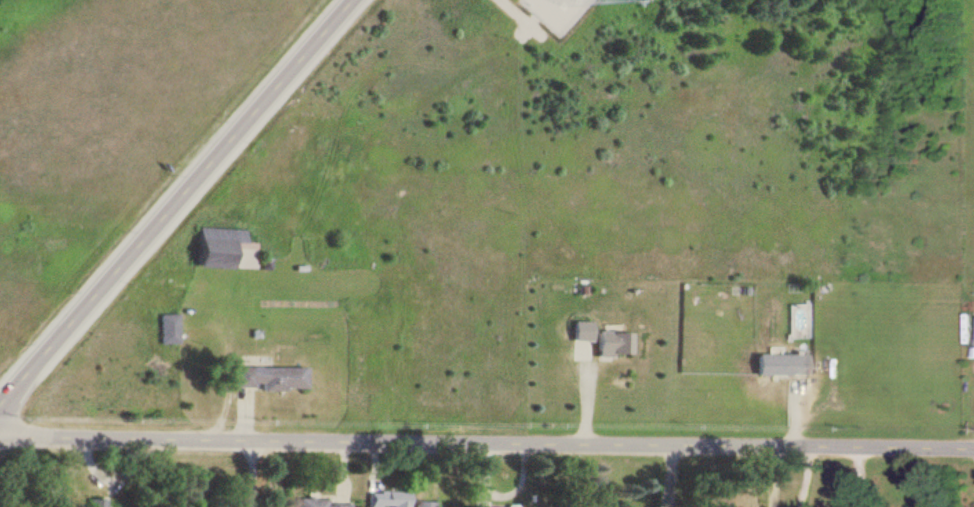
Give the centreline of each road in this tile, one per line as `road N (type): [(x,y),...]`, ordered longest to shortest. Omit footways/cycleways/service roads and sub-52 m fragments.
road 1 (residential): [(0,434),(973,448)]
road 2 (secondary): [(0,392),(346,0)]

